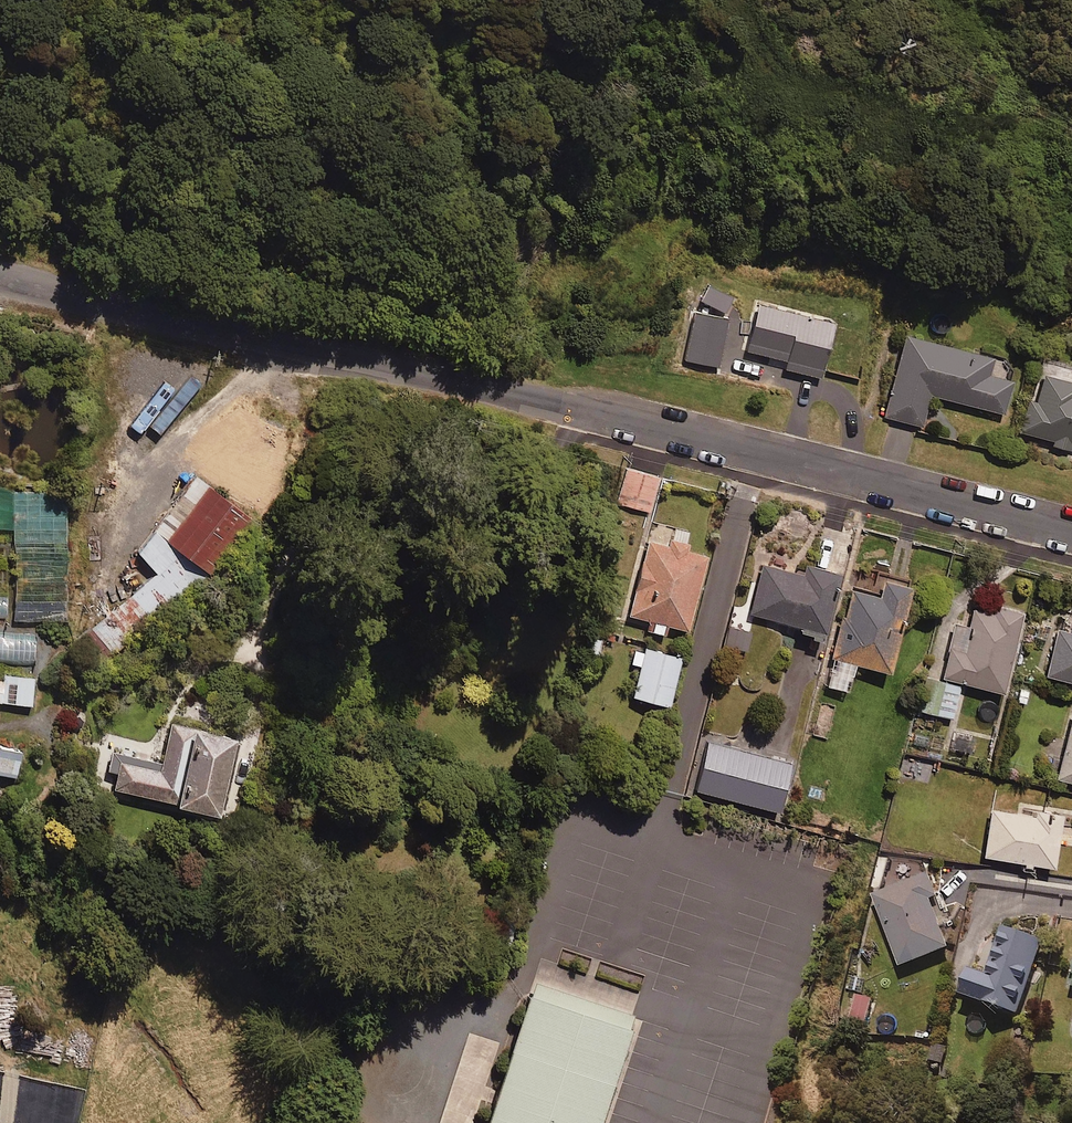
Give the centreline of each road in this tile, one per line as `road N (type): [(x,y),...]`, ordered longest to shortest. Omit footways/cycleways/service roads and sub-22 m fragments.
road 1 (residential): [(1071,527),(0,274)]

